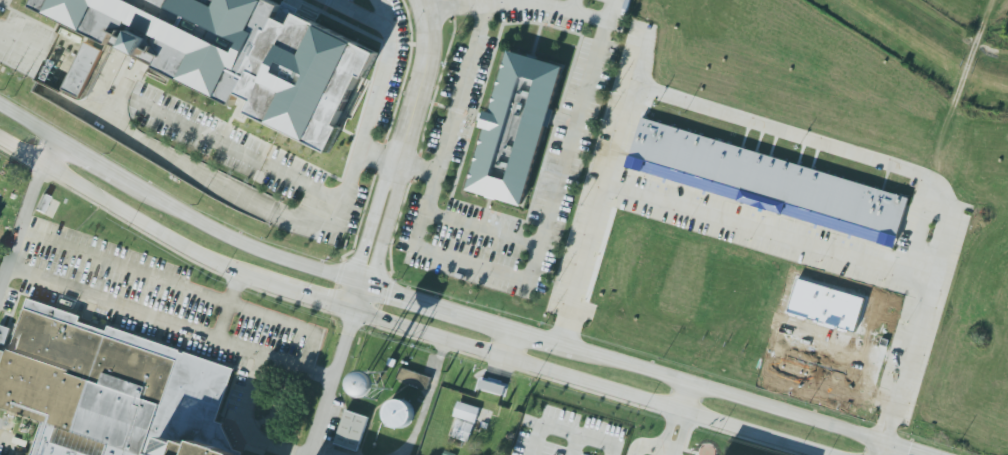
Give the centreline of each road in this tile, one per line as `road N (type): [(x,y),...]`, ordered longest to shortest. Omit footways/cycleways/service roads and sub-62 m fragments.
road 1 (secondary): [(926,454),(251,247),(0,104)]
road 2 (secondary): [(0,136),(240,273),(839,454)]
road 3 (residential): [(424,0),(427,62),(400,163)]
road 4 (residential): [(400,163),(384,180),(355,280),(357,310)]
road 5 (residential): [(357,310),(400,163)]
road 6 (residential): [(357,310),(309,454)]

